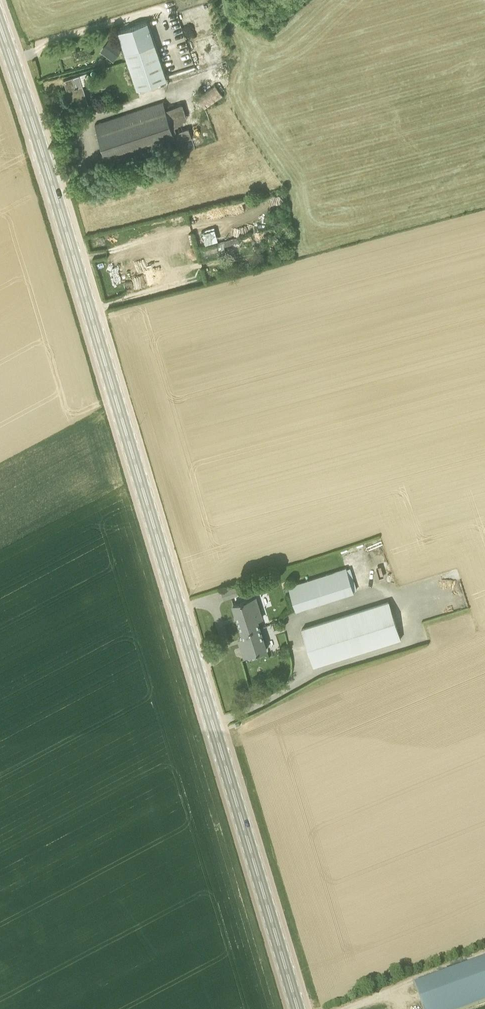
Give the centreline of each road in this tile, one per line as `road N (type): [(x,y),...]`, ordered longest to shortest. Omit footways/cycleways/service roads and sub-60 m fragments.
road 1 (tertiary): [(298,1008),(0,24)]

